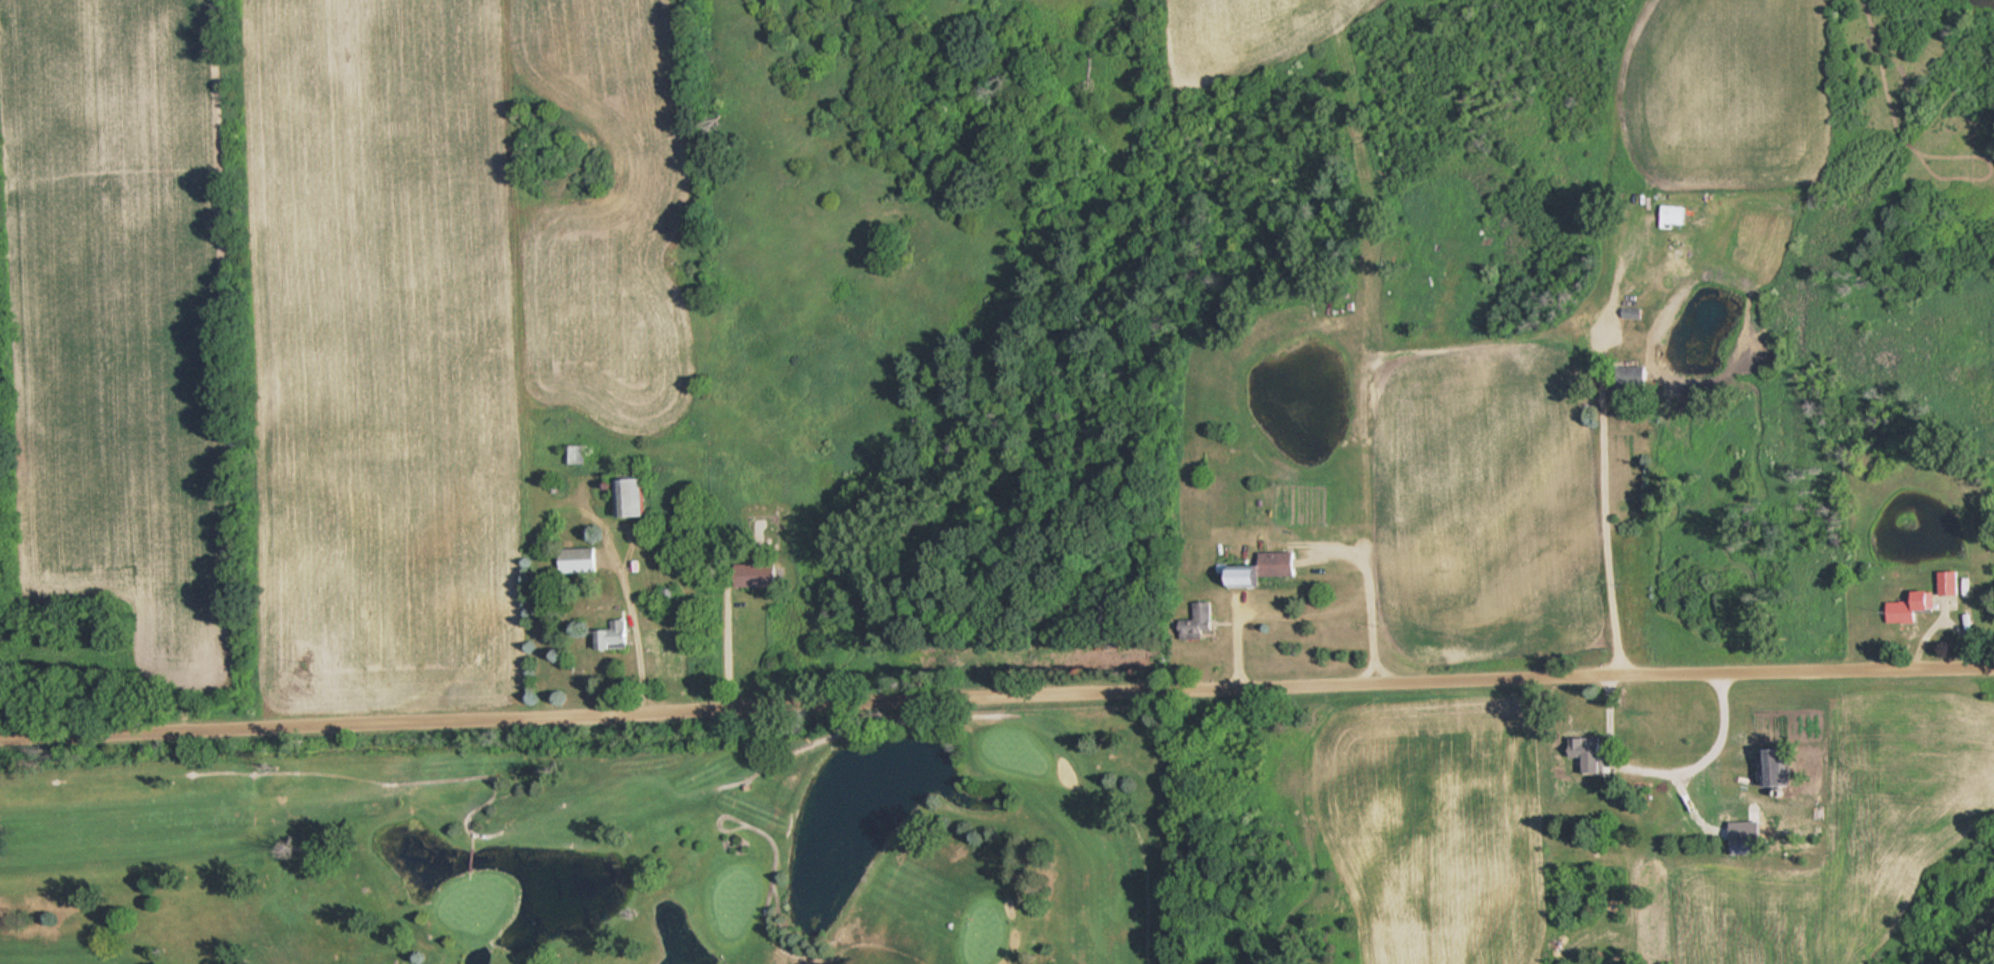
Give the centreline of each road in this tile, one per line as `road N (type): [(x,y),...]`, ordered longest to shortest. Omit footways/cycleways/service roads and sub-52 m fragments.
road 1 (residential): [(0,732),(1993,658)]

